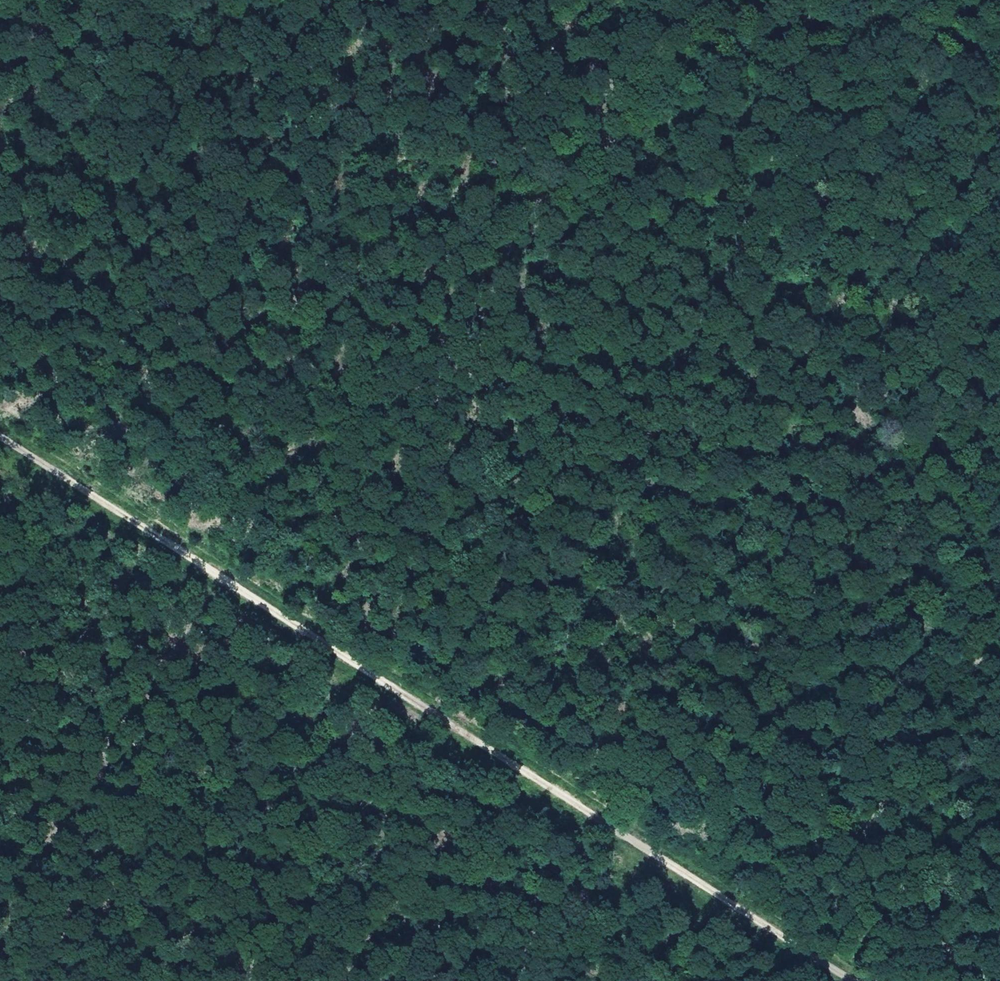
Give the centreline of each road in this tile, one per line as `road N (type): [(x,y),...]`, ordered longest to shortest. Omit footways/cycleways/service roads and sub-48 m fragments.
road 1 (track): [(849,980),(0,435)]
road 2 (track): [(691,0),(463,363),(0,605)]
road 3 (track): [(292,623),(463,363),(999,98)]
road 4 (track): [(999,651),(811,956)]

